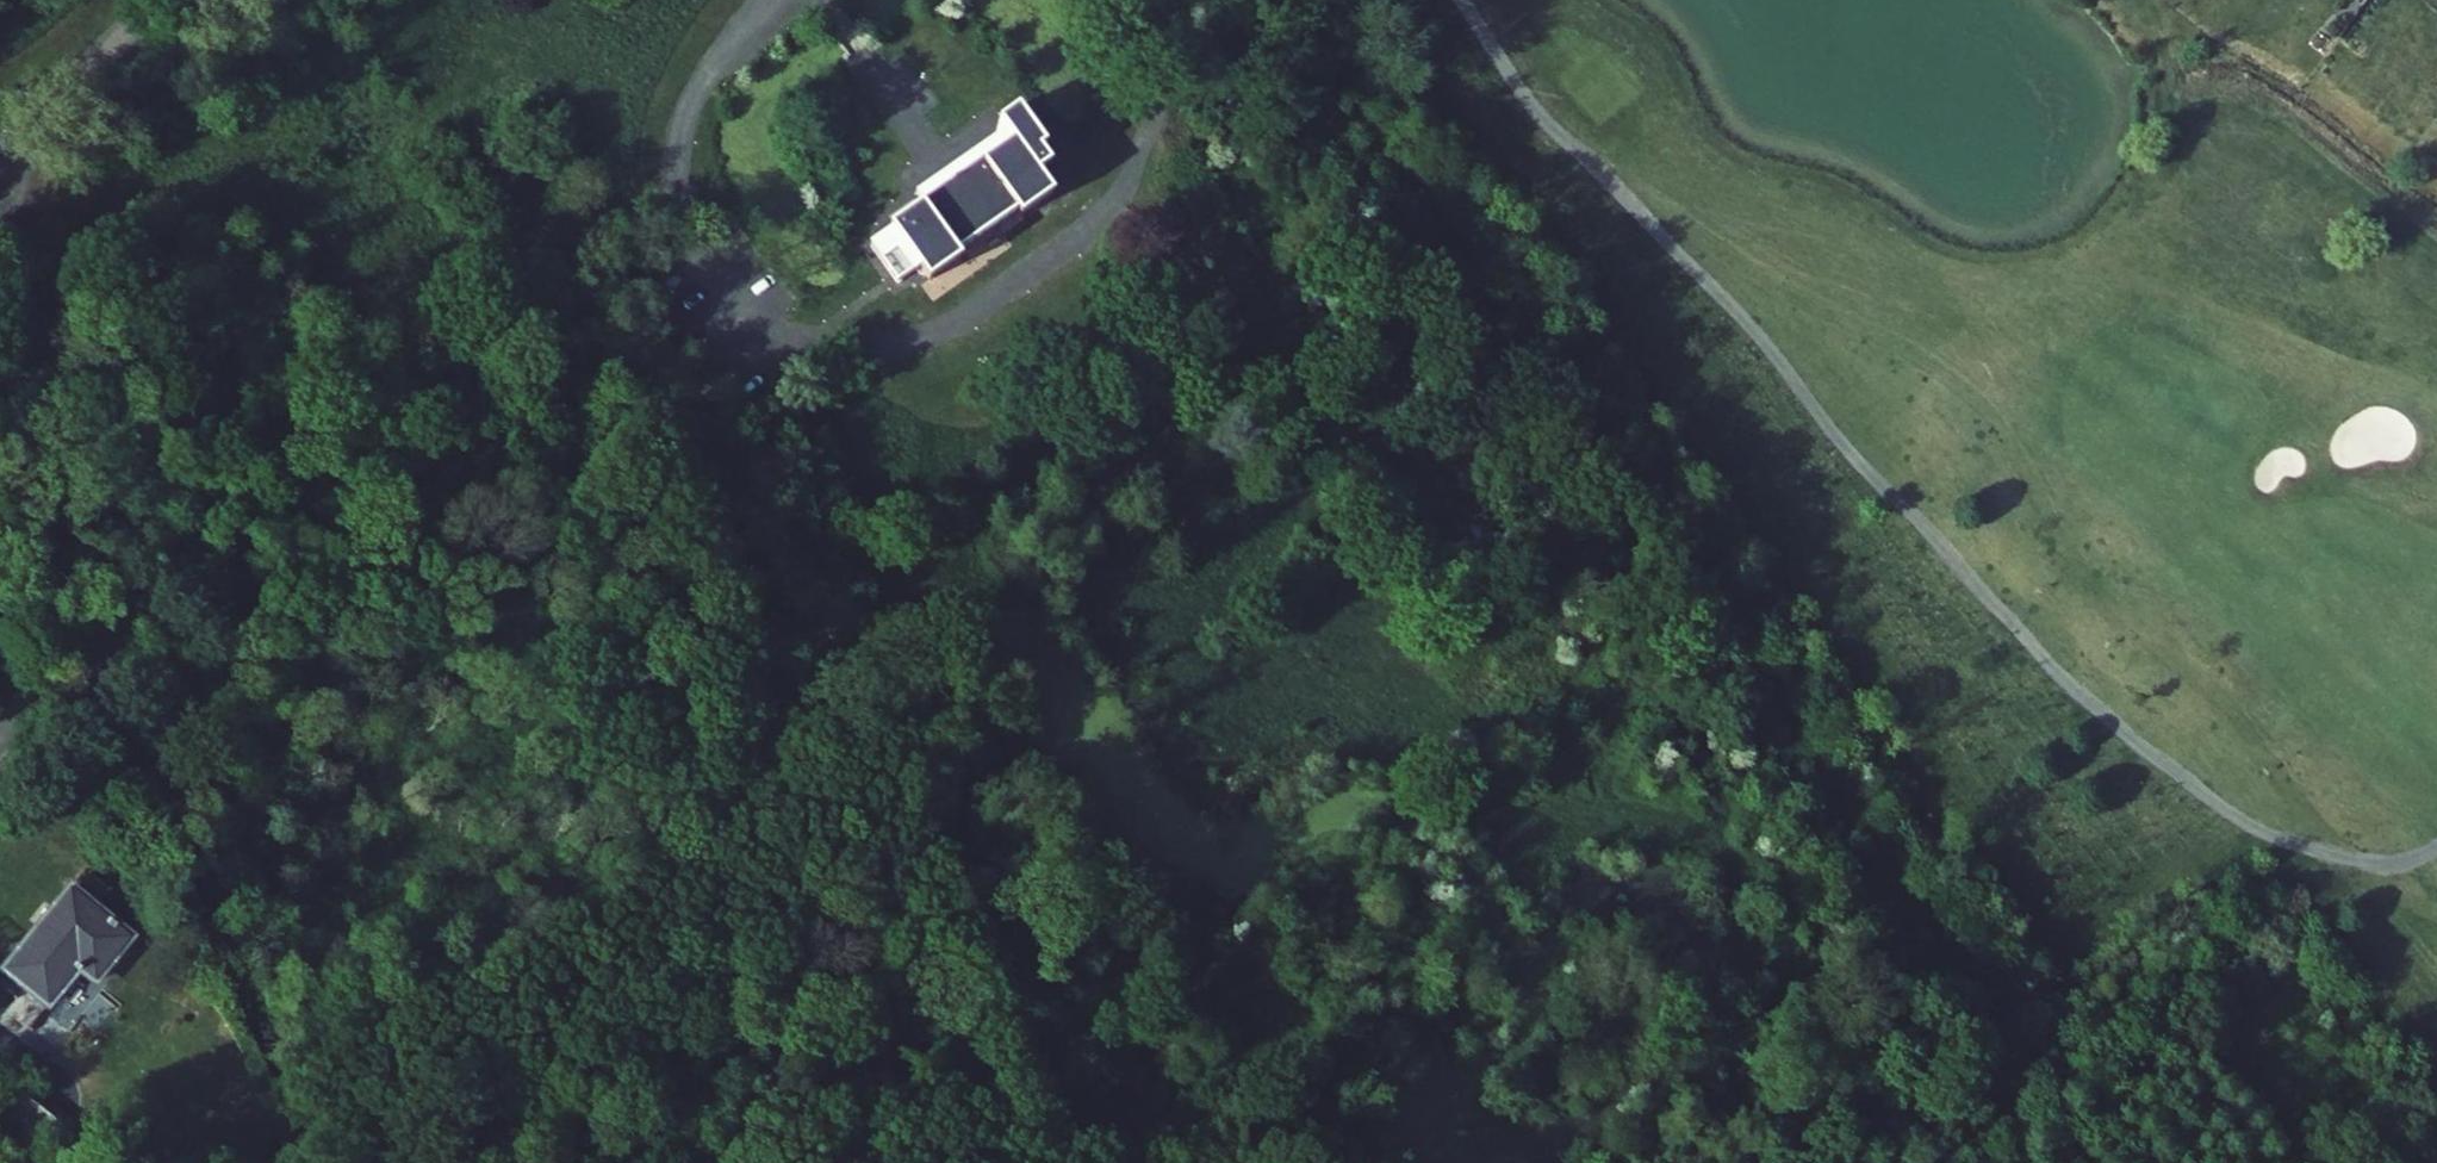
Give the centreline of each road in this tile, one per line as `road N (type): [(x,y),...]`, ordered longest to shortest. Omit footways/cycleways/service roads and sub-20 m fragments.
road 1 (track): [(390,1162),(344,1090),(135,593),(0,386)]
road 2 (residential): [(135,593),(0,740)]

